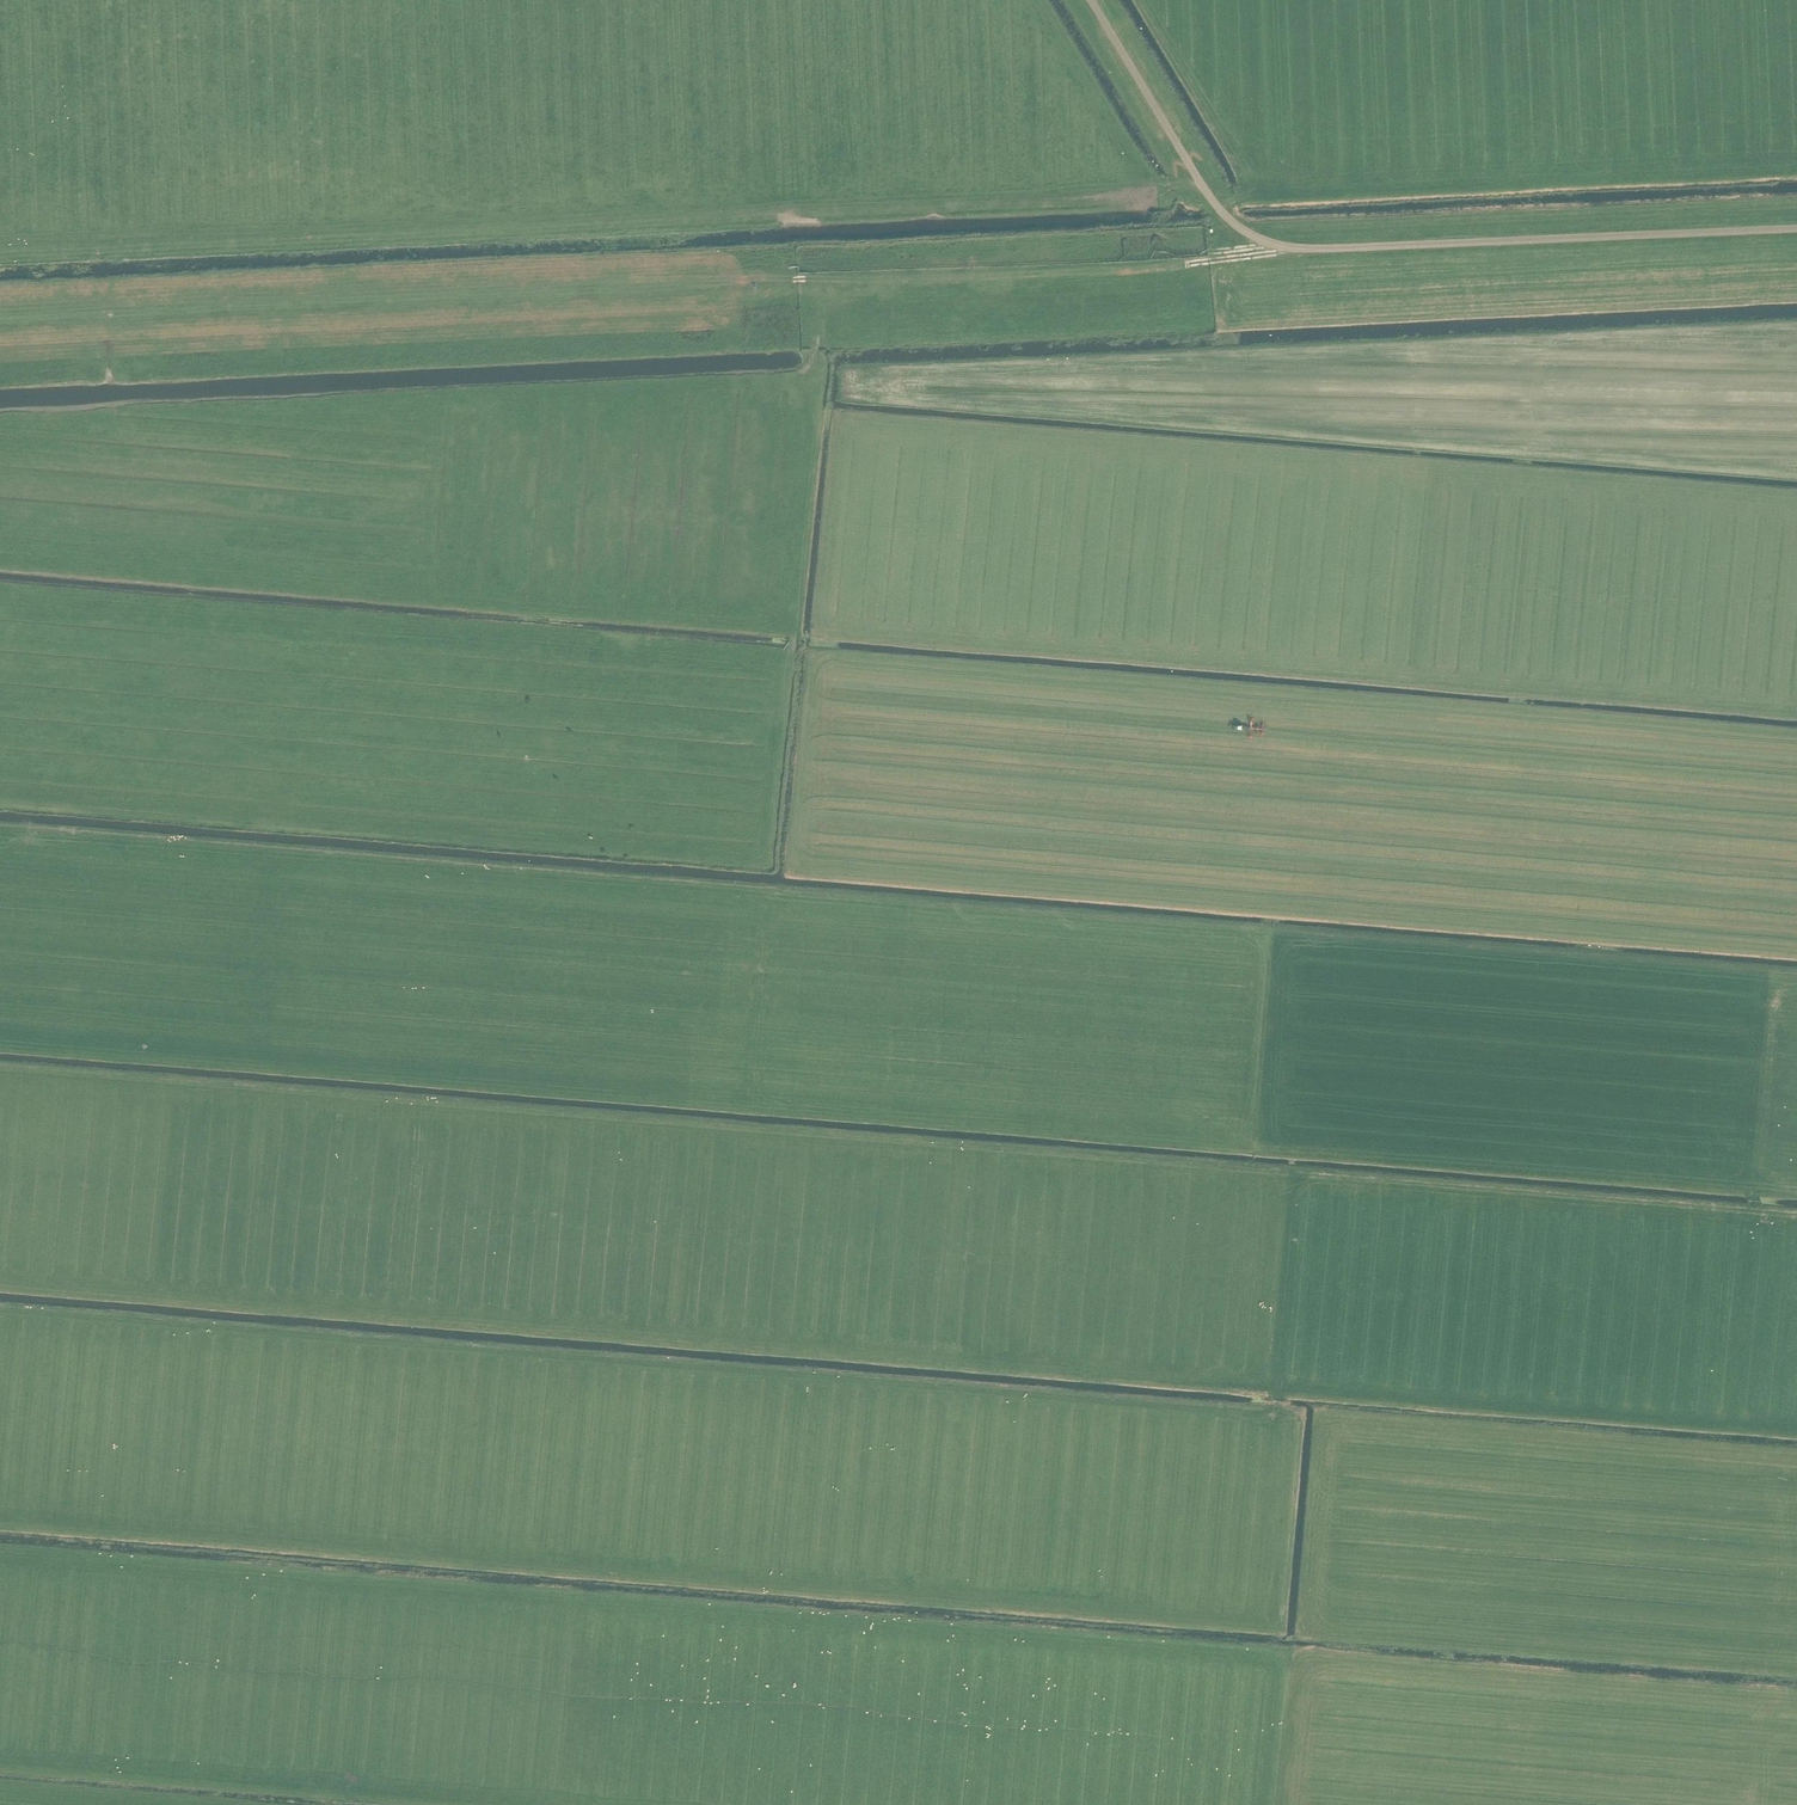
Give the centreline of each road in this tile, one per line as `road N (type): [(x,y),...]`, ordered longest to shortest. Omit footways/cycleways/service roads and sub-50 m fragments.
road 1 (track): [(1278,246),(1168,259),(0,310)]
road 2 (unclassified): [(1796,228),(1278,246),(1246,233),(1214,202),(1091,0)]

